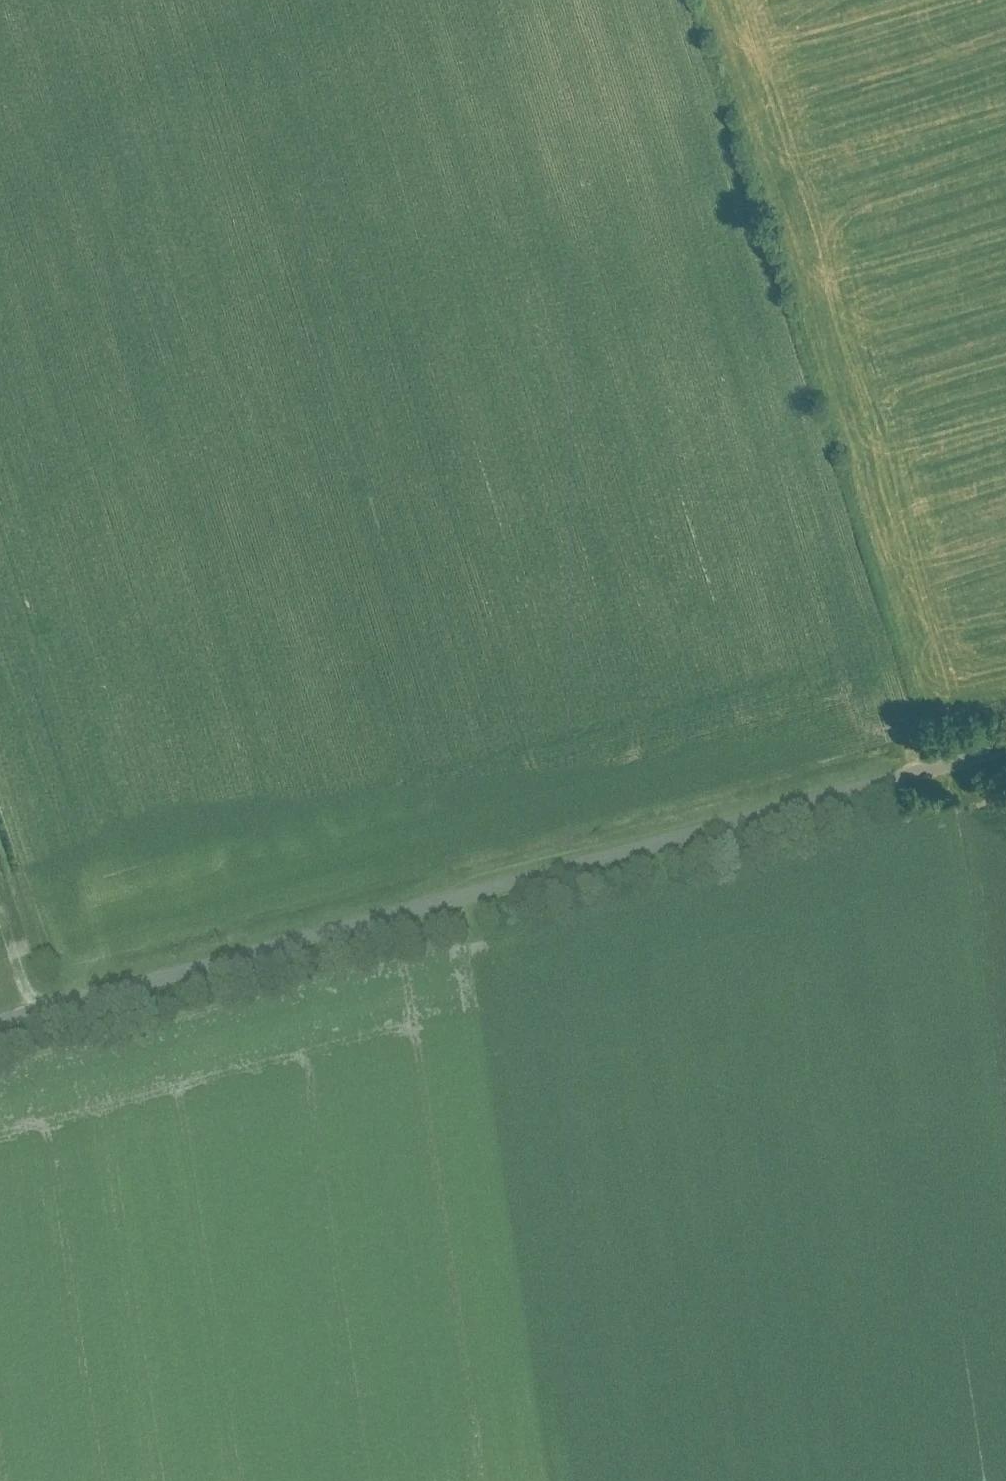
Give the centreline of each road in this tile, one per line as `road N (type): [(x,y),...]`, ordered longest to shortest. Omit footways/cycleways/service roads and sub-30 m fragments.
road 1 (residential): [(0,1025),(1005,748)]

